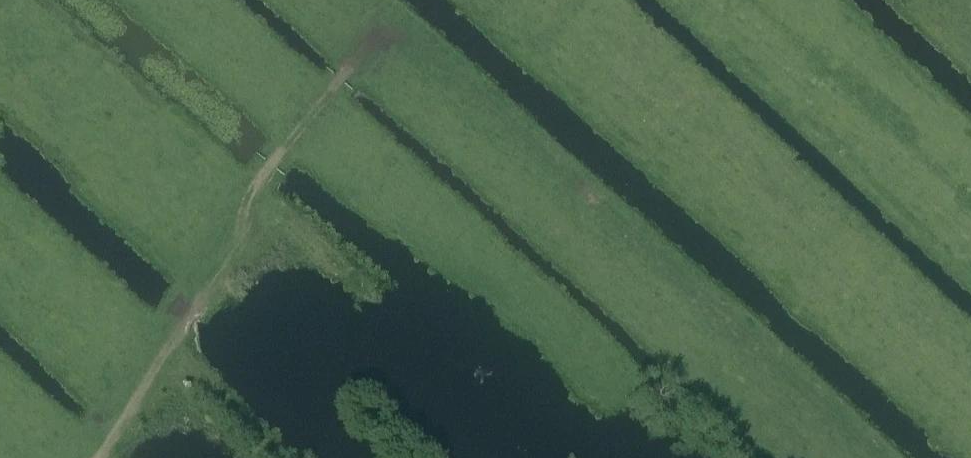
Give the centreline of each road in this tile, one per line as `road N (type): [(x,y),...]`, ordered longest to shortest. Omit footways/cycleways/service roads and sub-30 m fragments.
road 1 (track): [(102,457),(301,121),(377,45),(859,457)]

